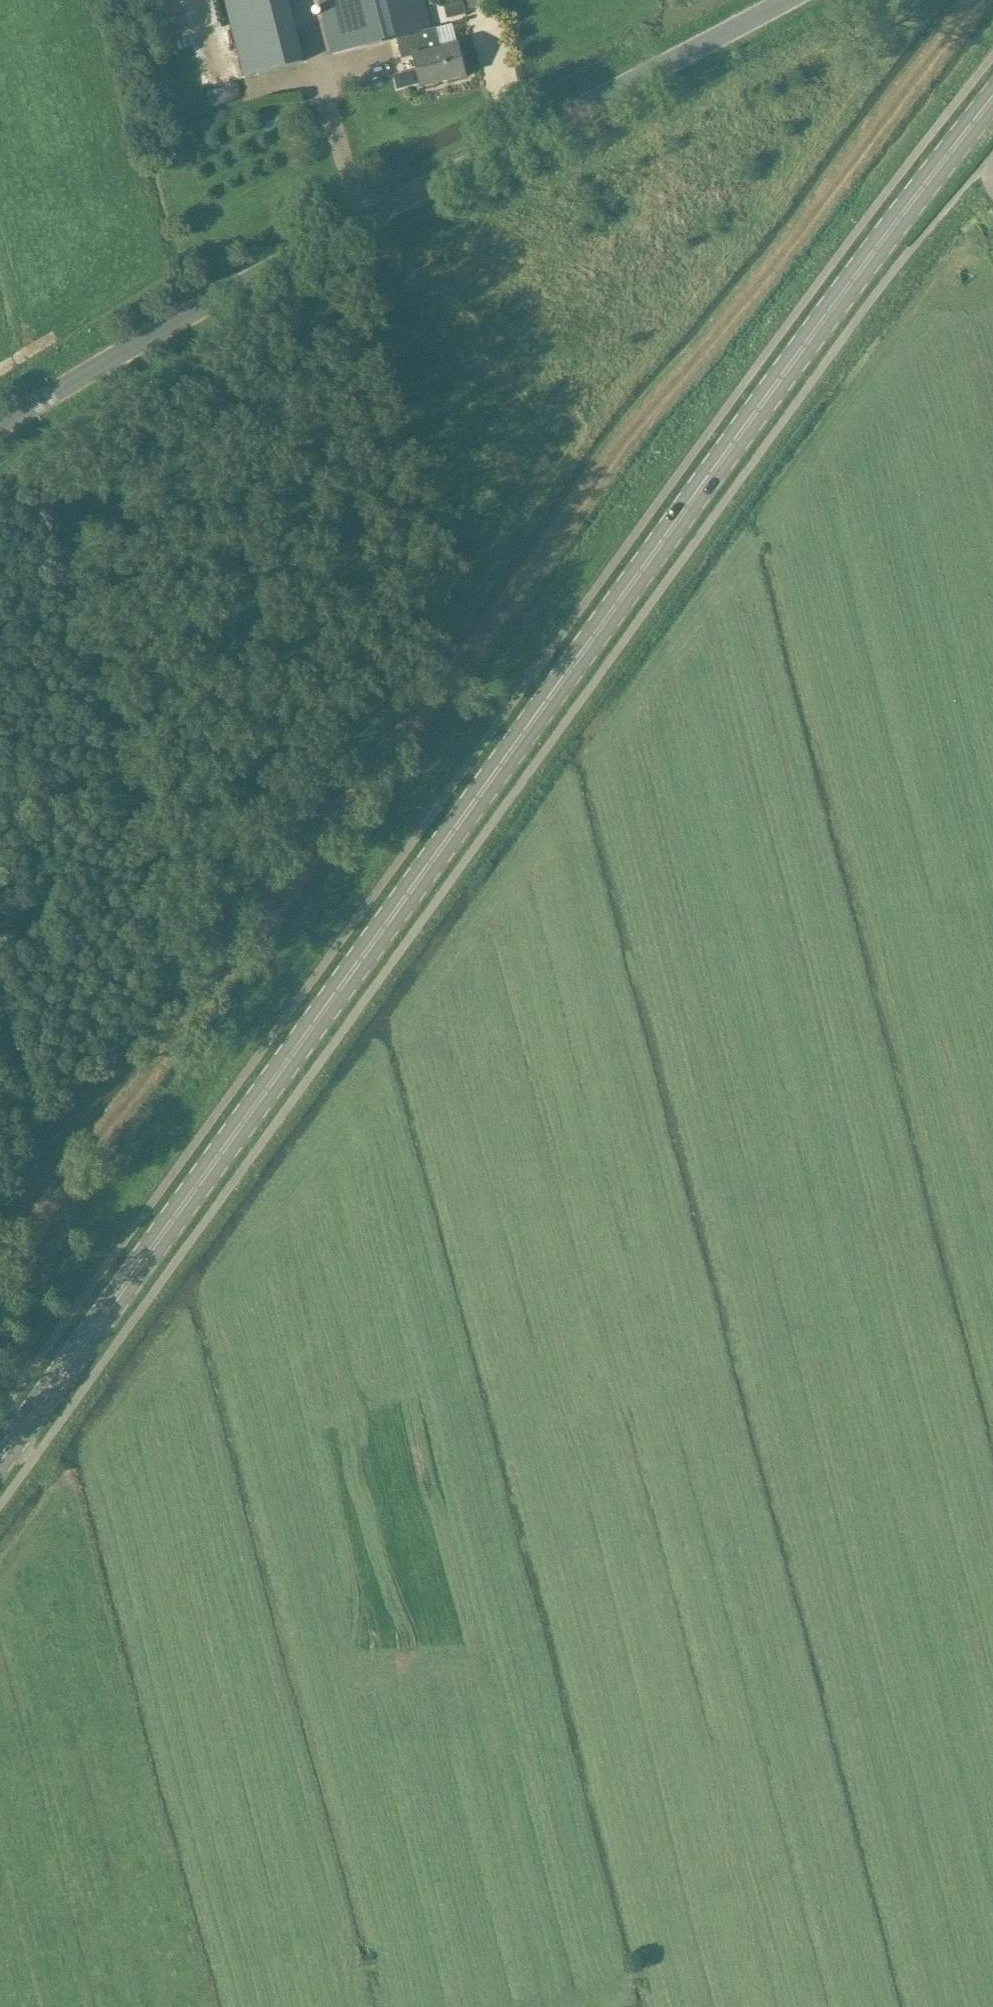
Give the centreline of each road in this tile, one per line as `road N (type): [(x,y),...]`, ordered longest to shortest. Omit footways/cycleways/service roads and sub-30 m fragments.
road 1 (primary): [(0,1463),(992,98)]
road 2 (tertiary): [(0,428),(299,255),(787,0)]

